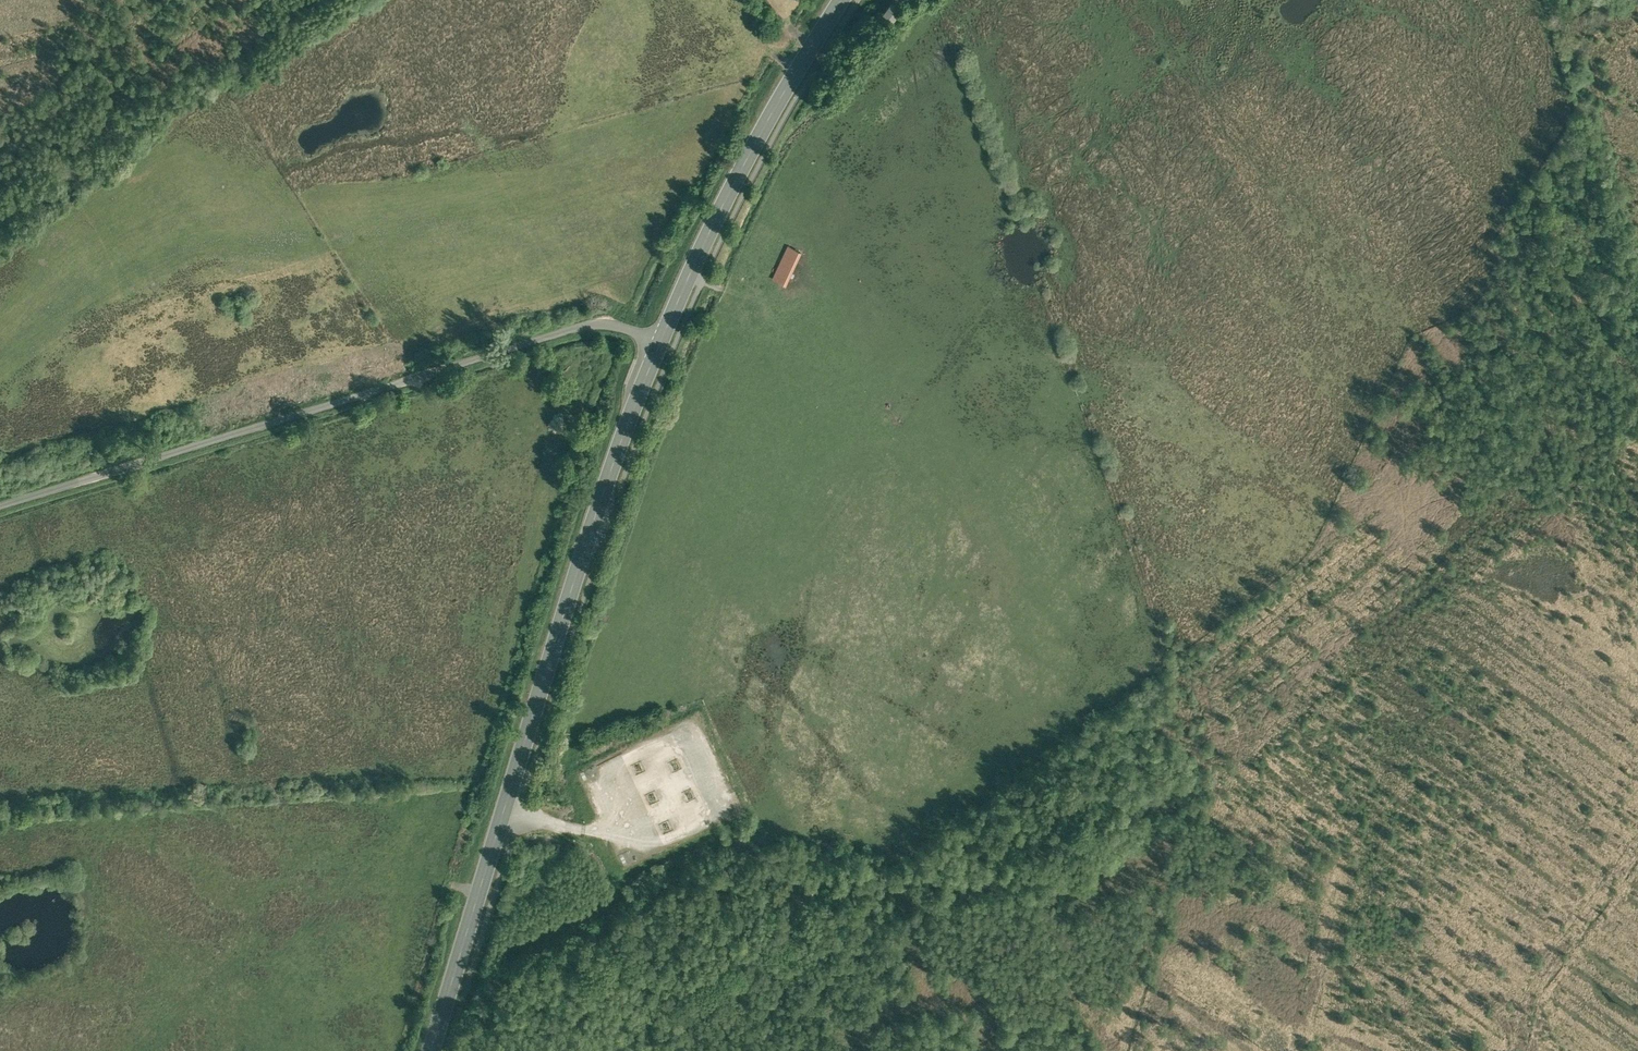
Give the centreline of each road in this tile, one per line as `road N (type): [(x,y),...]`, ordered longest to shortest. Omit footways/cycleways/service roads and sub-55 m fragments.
road 1 (primary): [(429,1050),(593,512),(657,341)]
road 2 (unclassified): [(0,507),(594,326),(657,341)]
road 3 (primary): [(657,341),(732,179),(837,0)]

